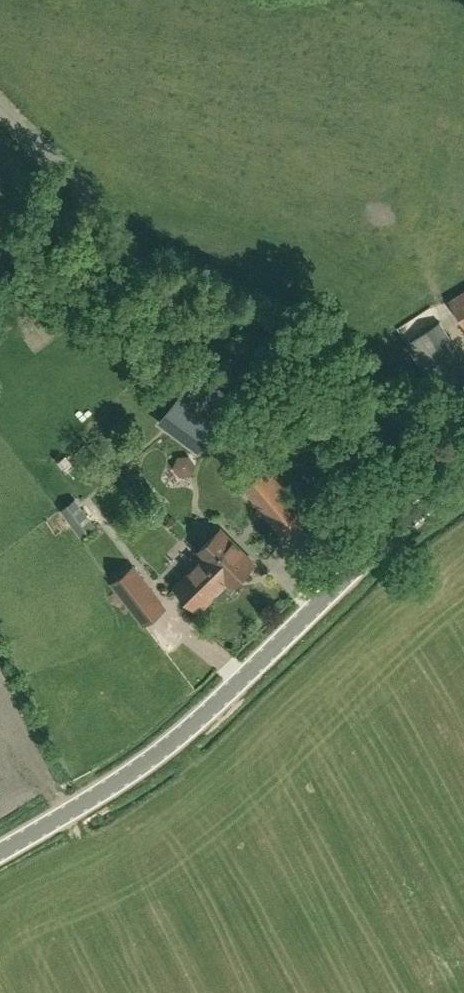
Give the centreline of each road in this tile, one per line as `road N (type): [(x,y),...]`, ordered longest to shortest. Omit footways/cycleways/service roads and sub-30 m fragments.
road 1 (unclassified): [(384,541),(287,454),(236,367),(0,108)]
road 2 (unclassified): [(0,851),(160,752),(384,541)]

